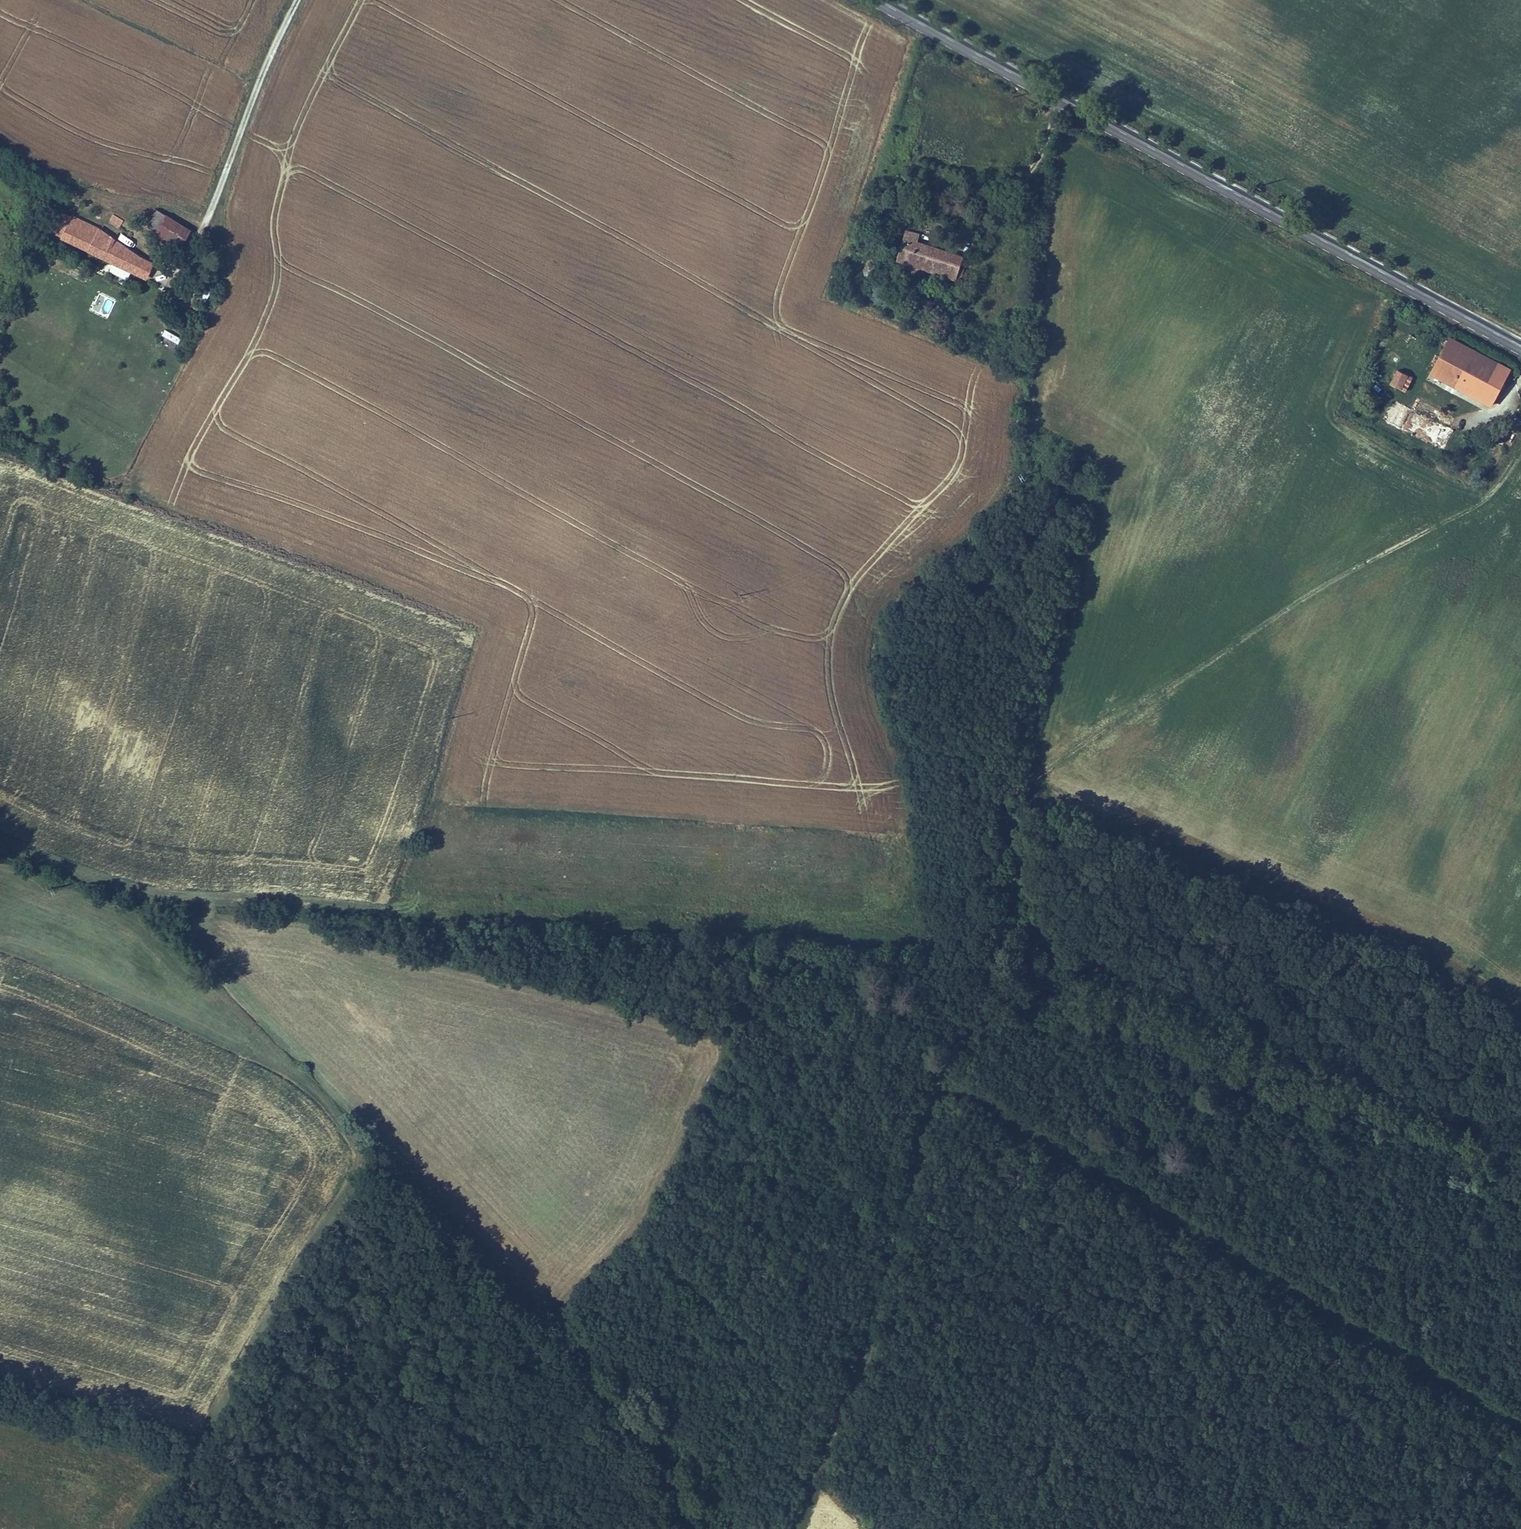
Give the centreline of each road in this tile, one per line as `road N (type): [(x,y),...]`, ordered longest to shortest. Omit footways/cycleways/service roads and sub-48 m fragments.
road 1 (track): [(802,1508),(827,1451),(934,1094),(963,1088),(1520,1425)]
road 2 (primary): [(874,0),(1520,349)]
road 3 (track): [(207,214),(265,53),(295,0)]

